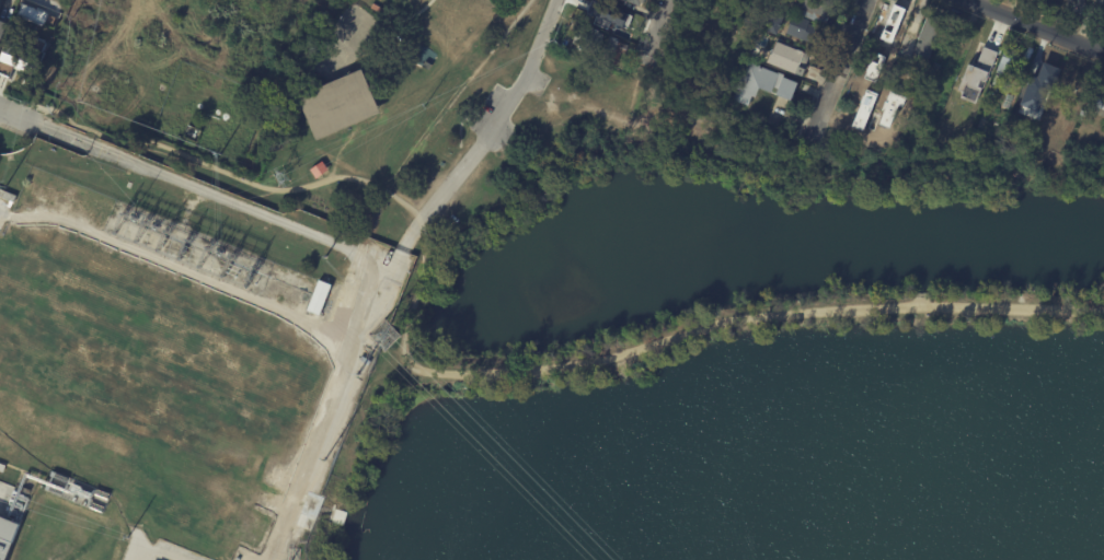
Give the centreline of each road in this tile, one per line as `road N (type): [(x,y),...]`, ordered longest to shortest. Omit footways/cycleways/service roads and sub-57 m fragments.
road 1 (residential): [(969,0),(1103,55)]
road 2 (residential): [(816,127),(867,0)]

